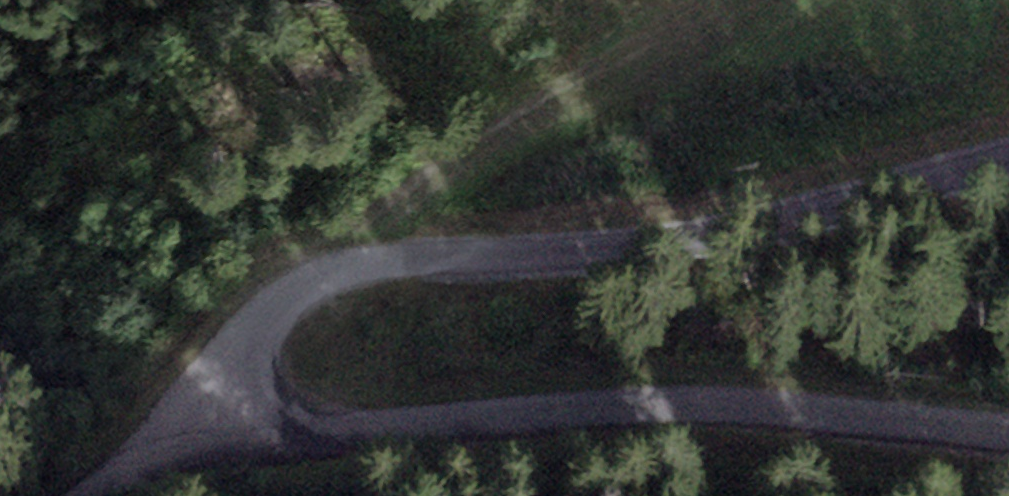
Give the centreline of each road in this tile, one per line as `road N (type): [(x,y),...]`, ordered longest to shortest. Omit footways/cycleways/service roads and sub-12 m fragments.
road 1 (unclassified): [(1008,154),(764,227),(366,263),(319,275),(279,297),(255,323),(240,355),(241,405)]
road 2 (unclassified): [(241,405),(277,435),(570,406),(866,408),(1008,421)]
road 3 (unclassified): [(125,495),(241,405)]

